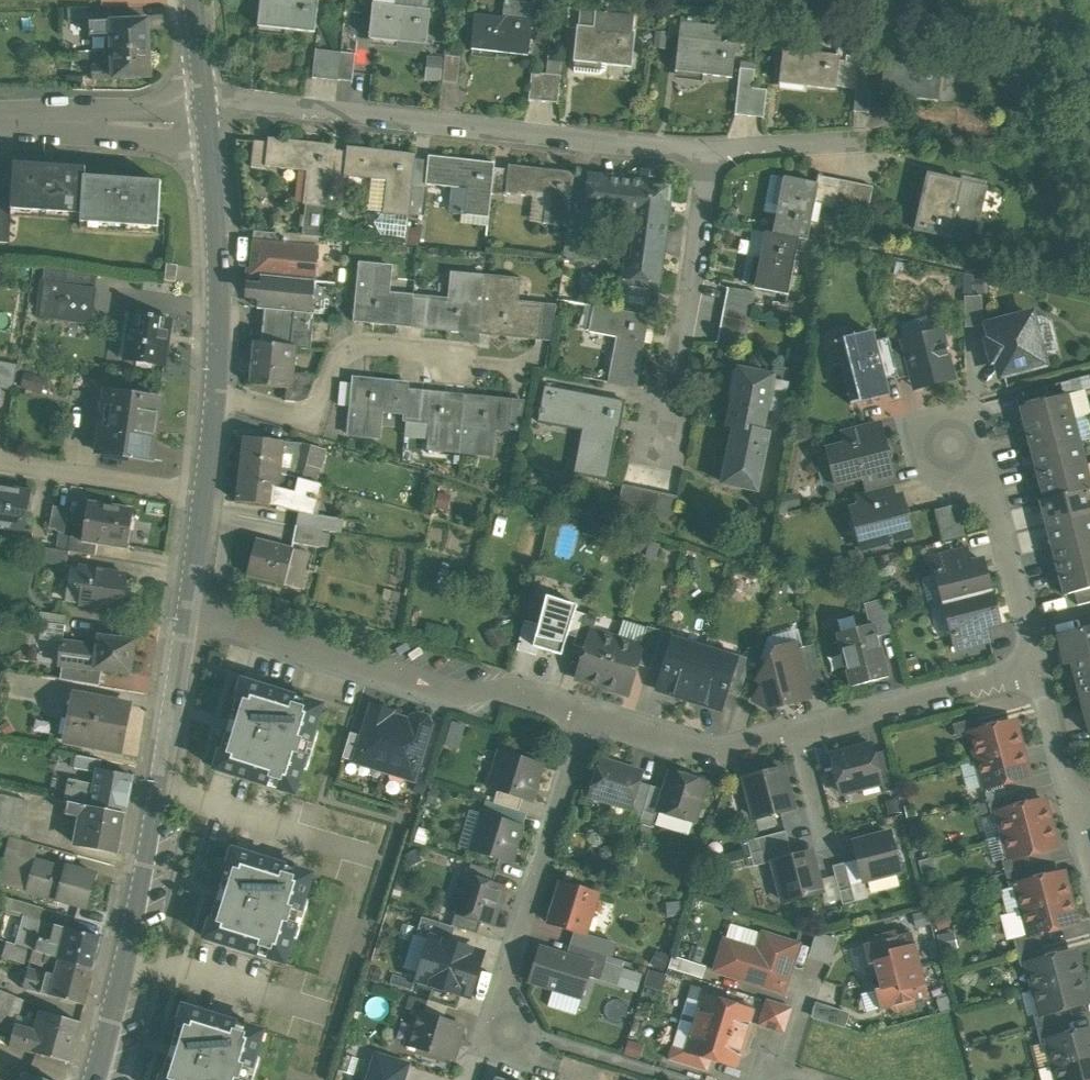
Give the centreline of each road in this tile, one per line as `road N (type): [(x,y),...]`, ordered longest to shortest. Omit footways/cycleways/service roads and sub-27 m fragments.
road 1 (residential): [(210,115),(267,107),(712,156)]
road 2 (tertiary): [(96,1079),(193,618)]
road 3 (residential): [(593,721),(501,687),(477,701),(193,618)]
road 4 (residential): [(221,396),(316,419),(350,347),(522,362)]
road 5 (residential): [(712,156),(654,480)]
road 6 (residential): [(593,721),(507,998),(510,1032)]
road 7 (residential): [(1038,670),(998,510),(951,447),(936,398)]
road 8 (tertiary): [(221,396),(226,236),(210,115)]
road 9 (residential): [(1038,670),(802,733)]
road 10 (residential): [(802,733),(718,757),(593,721)]
road 11 (residential): [(210,498),(0,464)]
road 12 (residential): [(0,122),(145,126),(210,115)]
road 13 (residential): [(712,156),(862,137)]
road 14 (residential): [(1077,805),(1038,670)]
road 15 (residential): [(802,733),(834,860)]
road 16 (tertiary): [(193,618),(210,498)]

